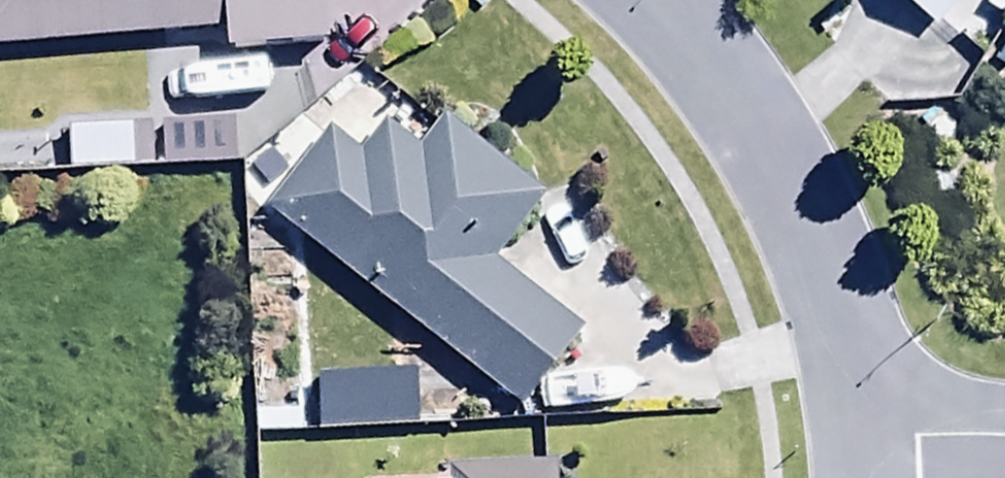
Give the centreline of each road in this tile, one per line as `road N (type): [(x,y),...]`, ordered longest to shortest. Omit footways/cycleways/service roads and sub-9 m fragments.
road 1 (residential): [(655,0),(714,58),(810,226),(844,309),(867,434)]
road 2 (residential): [(867,434),(1004,438)]

